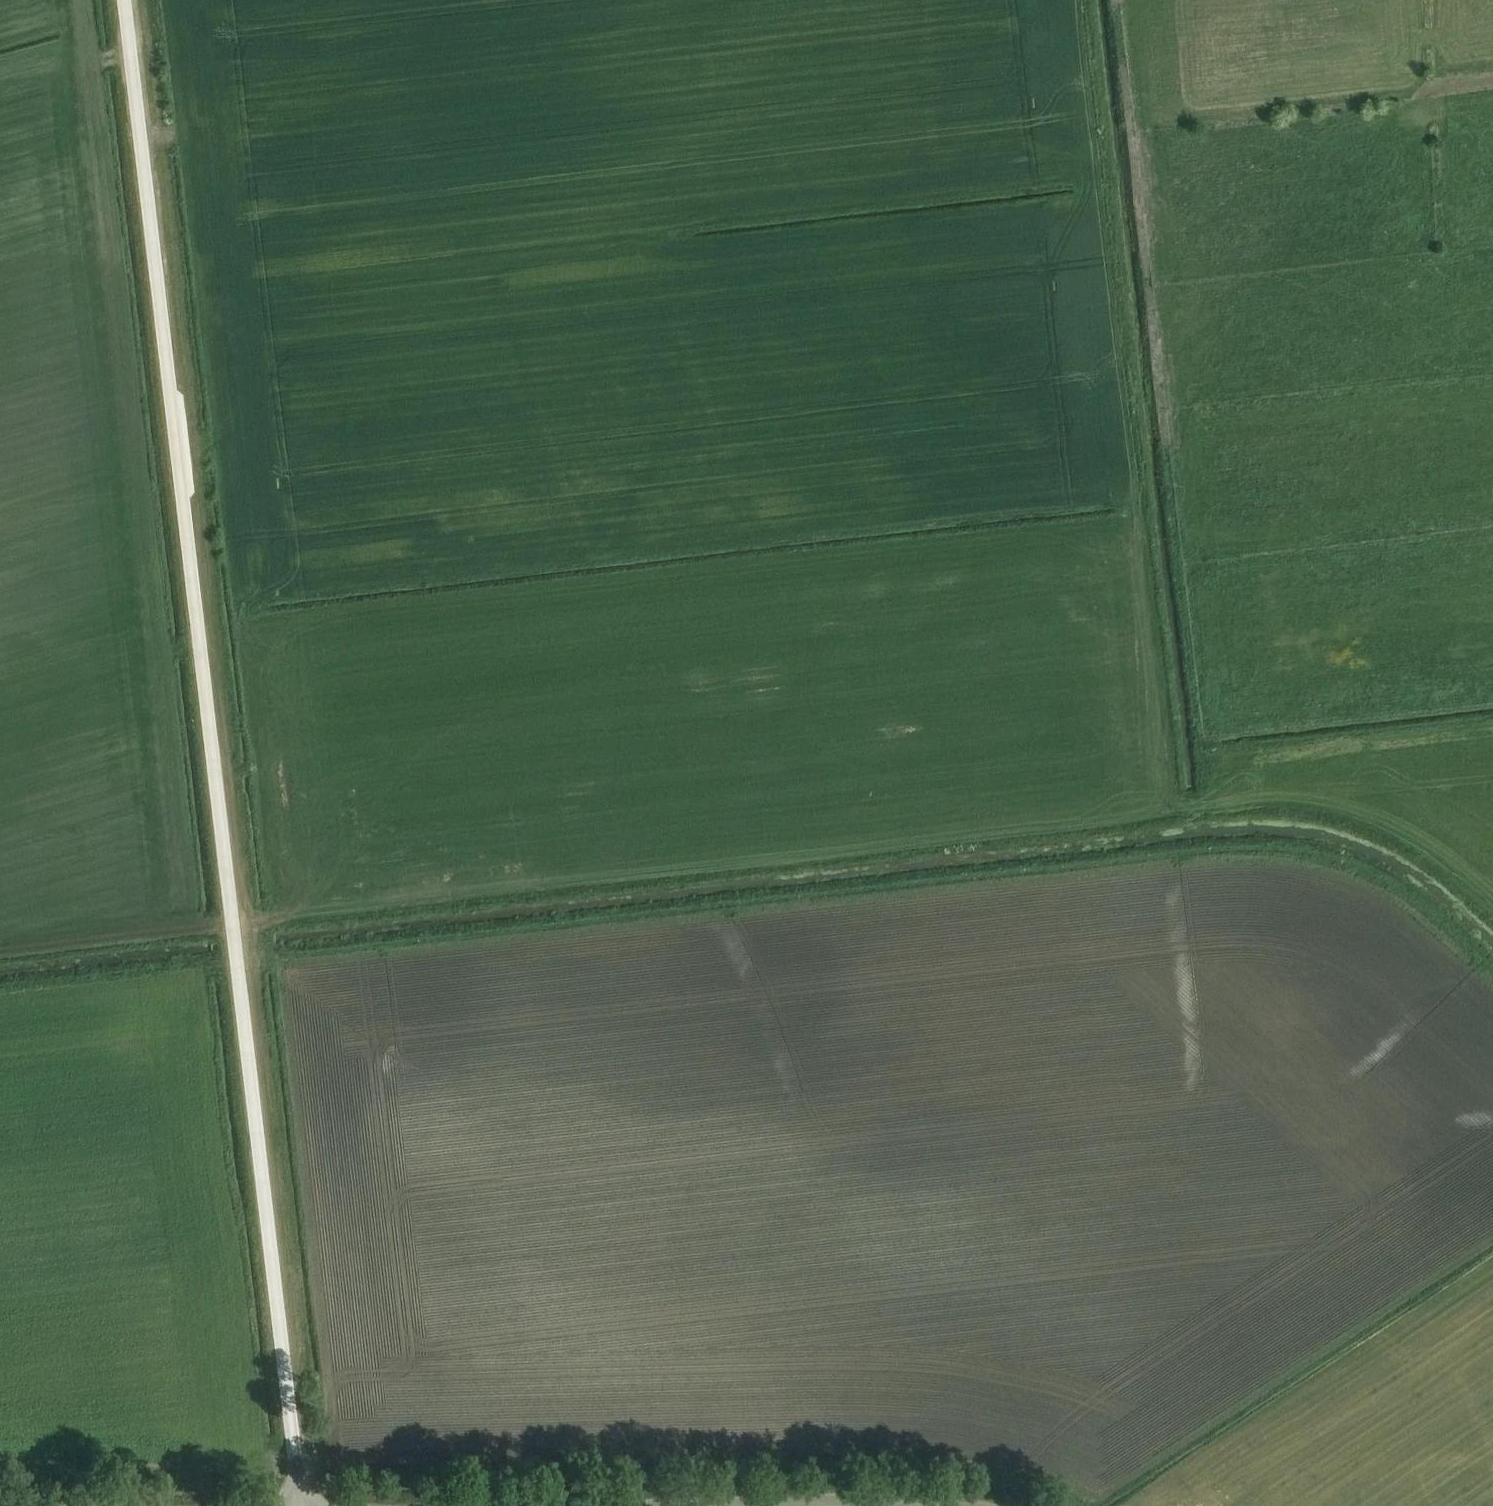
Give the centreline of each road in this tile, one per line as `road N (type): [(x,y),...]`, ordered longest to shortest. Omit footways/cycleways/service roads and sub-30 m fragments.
road 1 (unclassified): [(301,1505),(126,0)]
road 2 (unclassified): [(976,1505),(658,1505)]

